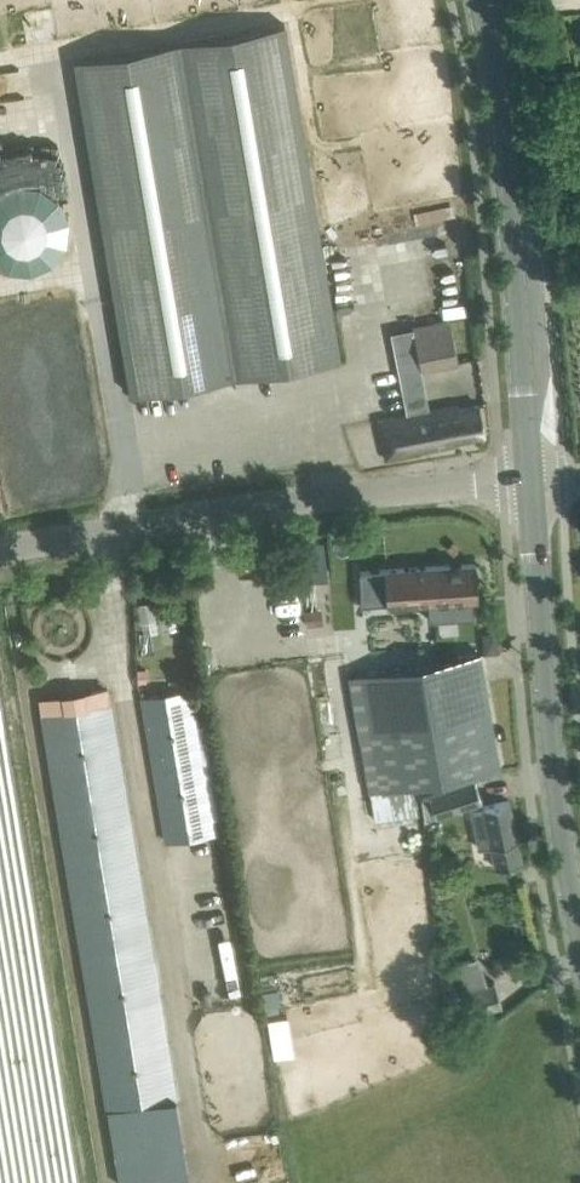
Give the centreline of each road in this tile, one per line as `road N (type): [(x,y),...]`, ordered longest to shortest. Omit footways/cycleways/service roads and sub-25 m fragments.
road 1 (unclassified): [(531,474),(0,557)]
road 2 (secondary): [(531,474),(473,0)]
road 3 (secondary): [(531,474),(559,816),(579,916)]

